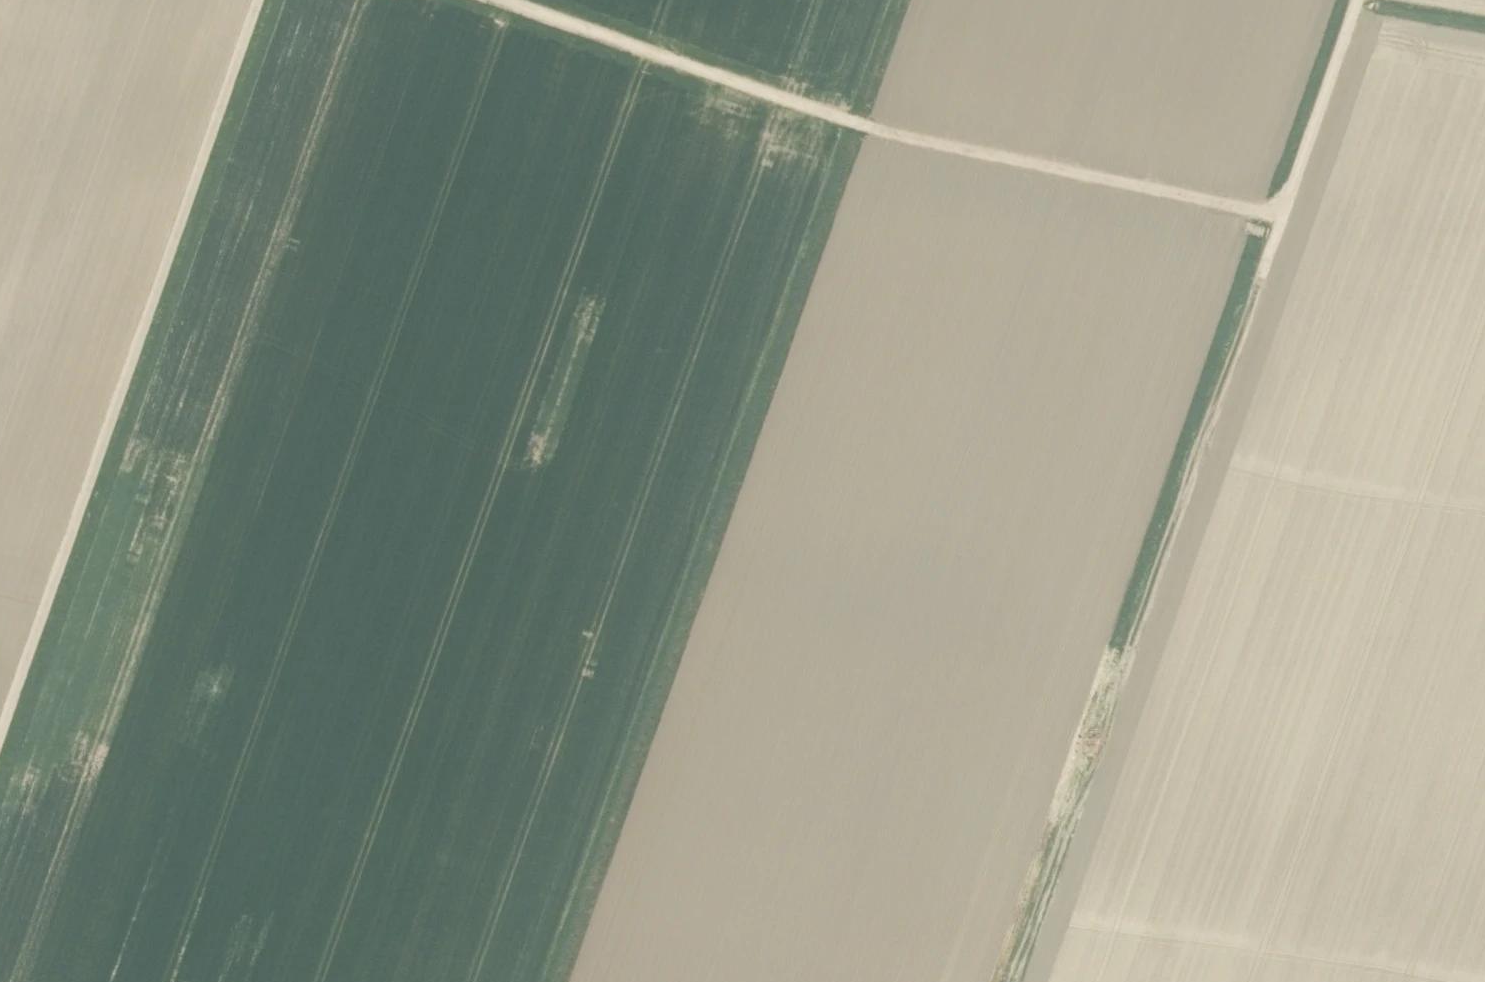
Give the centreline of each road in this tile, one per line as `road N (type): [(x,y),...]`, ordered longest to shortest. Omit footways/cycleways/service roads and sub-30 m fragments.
road 1 (track): [(1282,215),(864,129),(500,0)]
road 2 (track): [(257,0),(0,732)]
road 3 (track): [(1358,0),(1262,273)]

